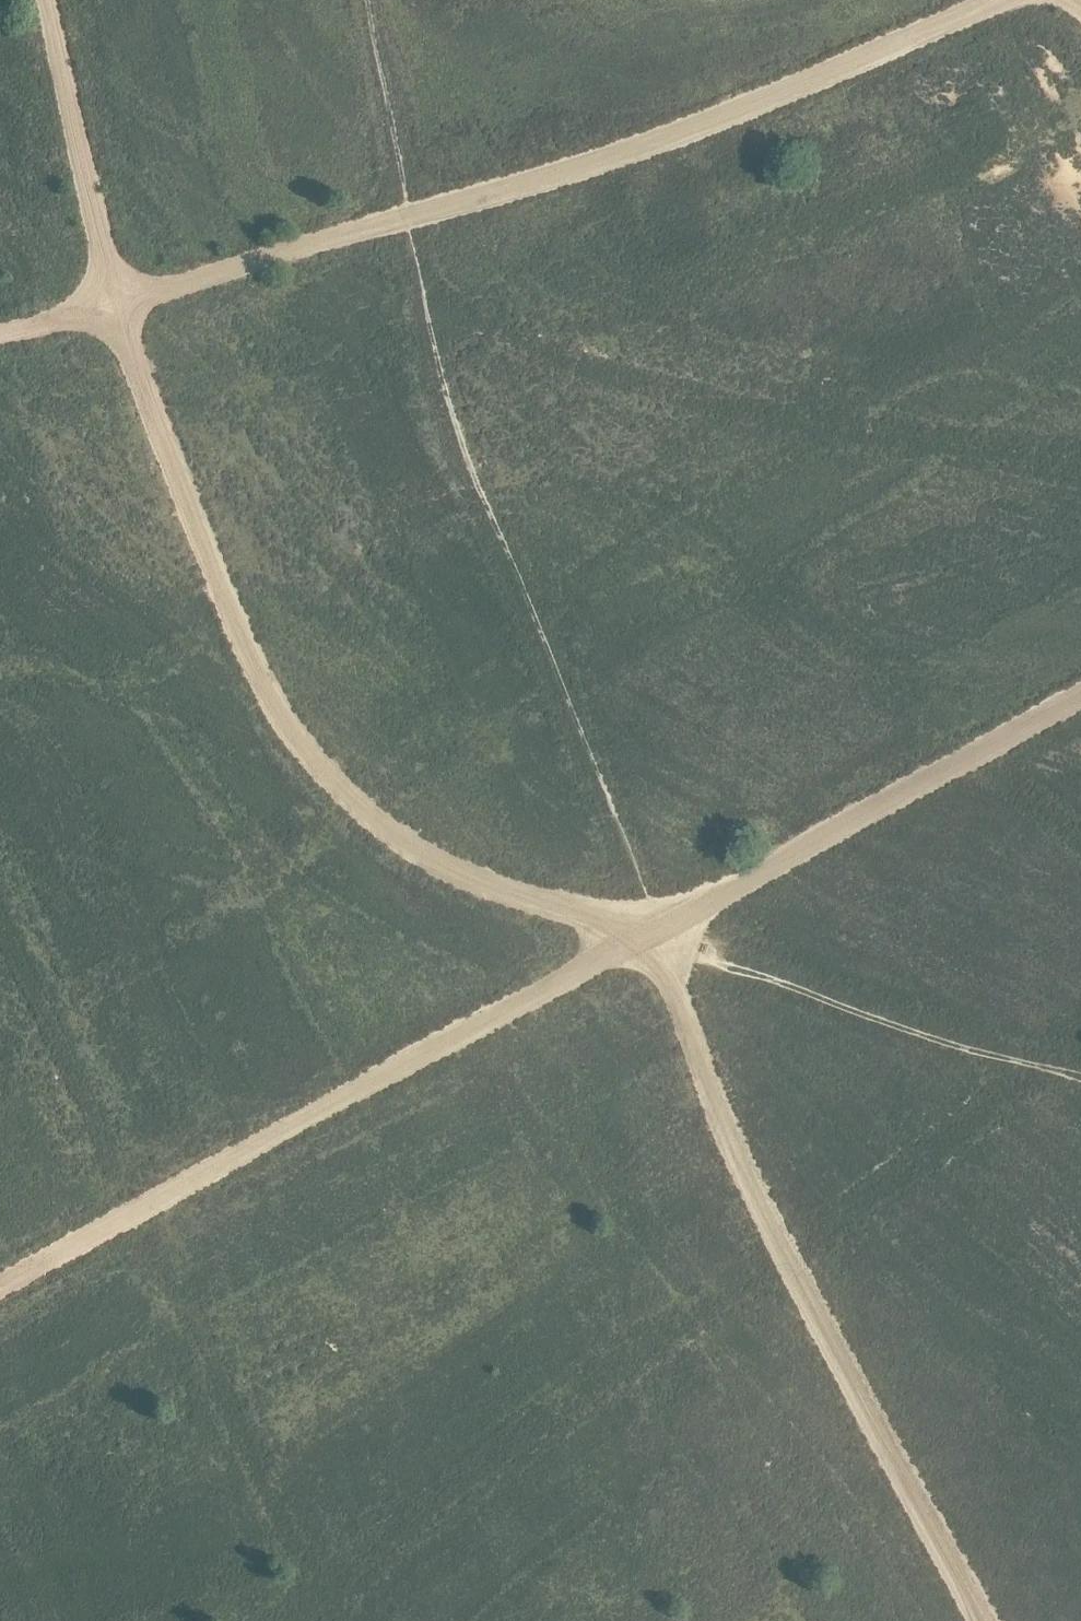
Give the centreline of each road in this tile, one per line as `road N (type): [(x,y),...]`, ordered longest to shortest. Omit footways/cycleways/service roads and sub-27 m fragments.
road 1 (track): [(1080,697),(638,937),(473,883),(368,818),(282,722),(115,305)]
road 2 (track): [(0,1286),(638,937),(675,988),(698,1065),(762,1203)]
road 3 (track): [(410,215),(752,108),(997,0)]
road 4 (track): [(762,1203),(984,1620)]
road 5 (track): [(410,215),(0,333)]
road 6 (track): [(44,0),(115,305)]

